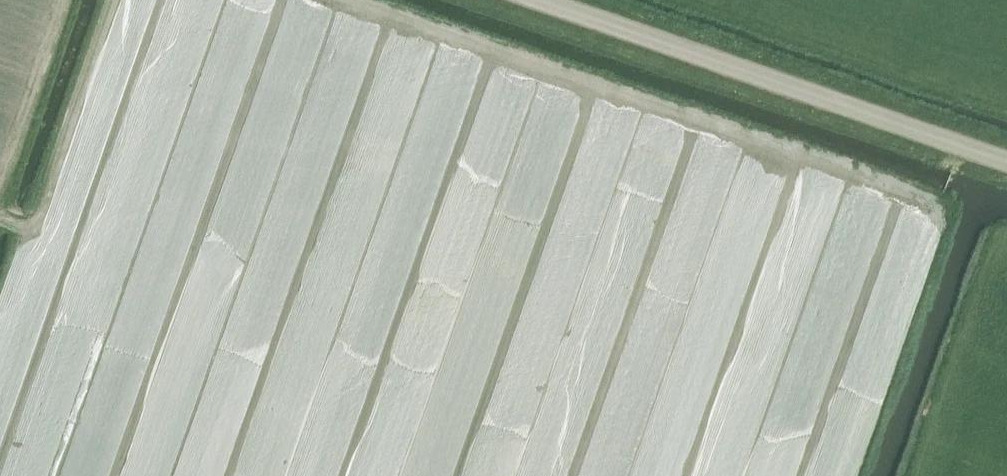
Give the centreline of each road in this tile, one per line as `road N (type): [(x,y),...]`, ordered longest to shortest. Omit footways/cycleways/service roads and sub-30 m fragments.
road 1 (tertiary): [(1006,165),(529,0)]

